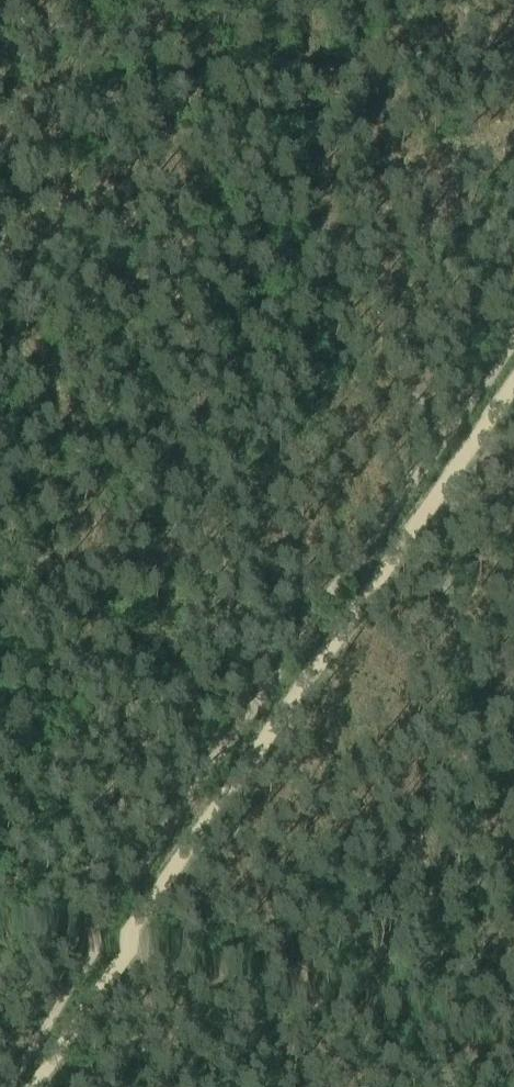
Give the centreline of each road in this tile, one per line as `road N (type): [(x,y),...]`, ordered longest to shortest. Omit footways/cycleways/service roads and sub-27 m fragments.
road 1 (track): [(18,1086),(513,377)]

